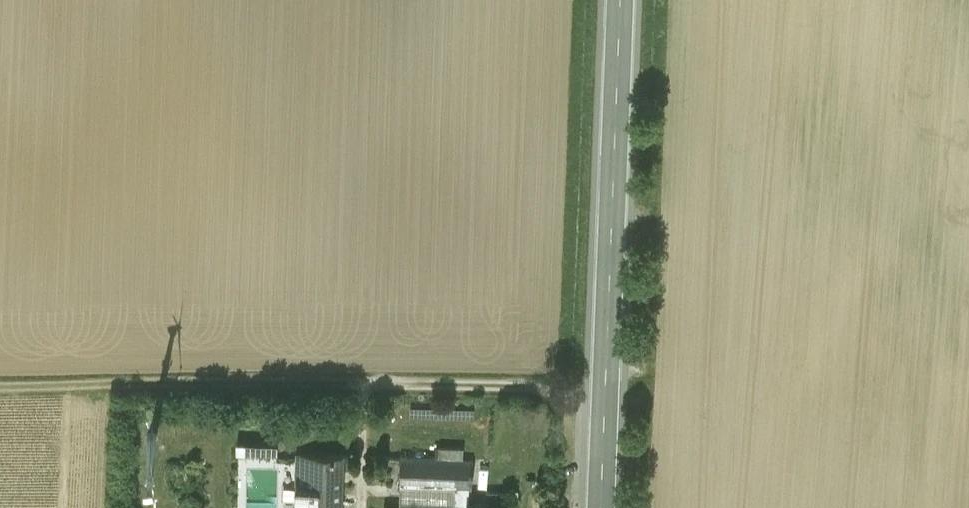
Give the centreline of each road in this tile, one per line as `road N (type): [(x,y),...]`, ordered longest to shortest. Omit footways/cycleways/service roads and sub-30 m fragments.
road 1 (track): [(610,391),(379,383),(0,386)]
road 2 (primary): [(627,0),(604,507)]

